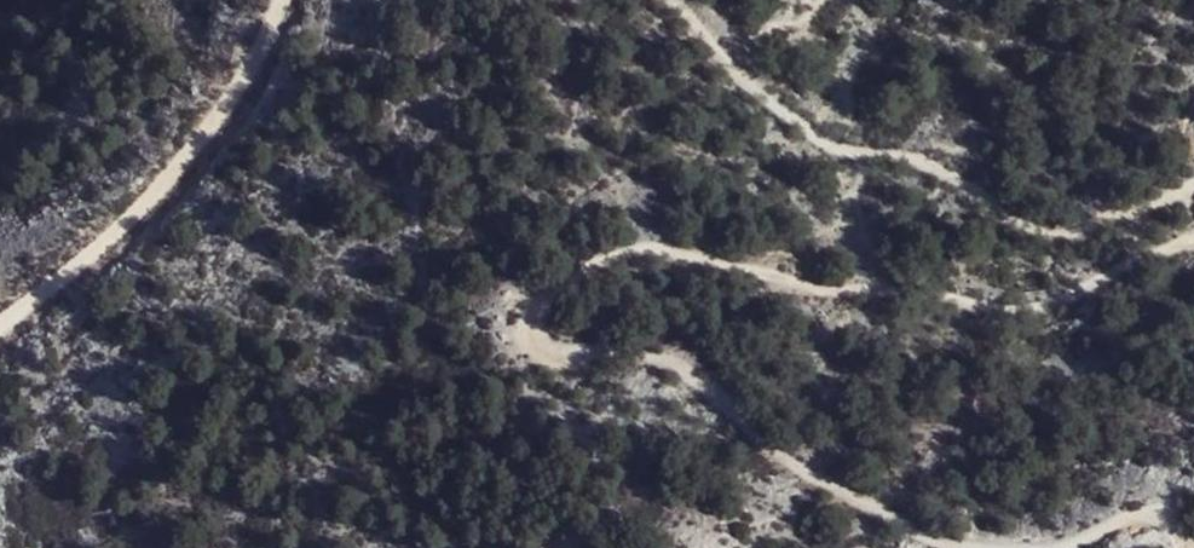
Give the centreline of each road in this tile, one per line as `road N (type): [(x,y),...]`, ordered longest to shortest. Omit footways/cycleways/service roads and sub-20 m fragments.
road 1 (track): [(1193,241),(1031,310),(809,289),(644,253),(573,275),(537,315),(534,333),(548,352),(571,360),(642,353),(672,366),(826,487),(911,530),(975,547)]
road 2 (track): [(665,0),(811,133),(849,152),(933,166),(1033,232),(1070,234),(1193,185)]
road 3 (track): [(280,0),(255,59),(145,206),(0,332)]
road 4 (track): [(1038,547),(1157,514),(1175,522),(1193,546)]

